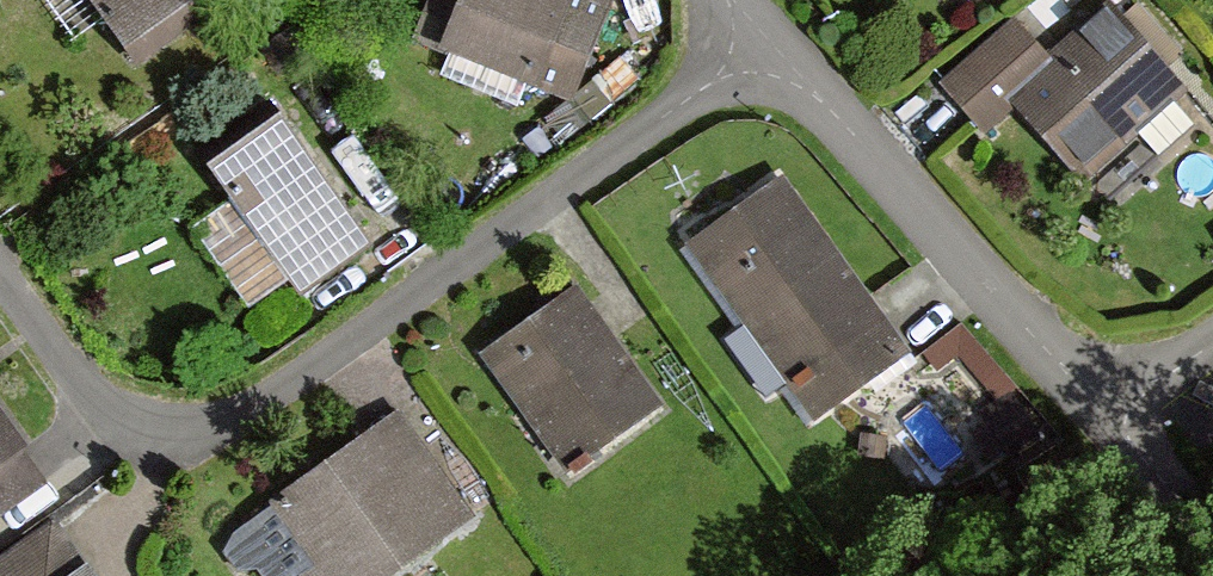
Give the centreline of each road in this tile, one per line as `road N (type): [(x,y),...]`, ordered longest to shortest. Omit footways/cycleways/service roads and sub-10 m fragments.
road 1 (residential): [(0,274),(71,377),(113,408),(161,422),(251,409),(767,45)]
road 2 (residential): [(767,45),(1107,416)]
road 3 (residential): [(1107,416),(1212,536)]
road 4 (residential): [(1212,340),(1107,416)]

